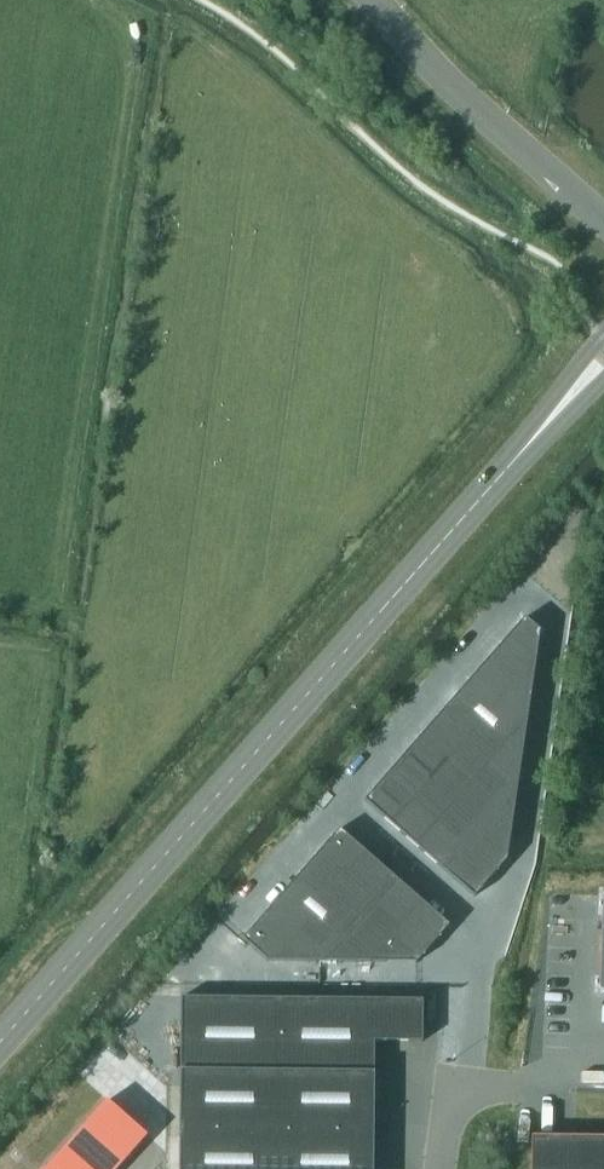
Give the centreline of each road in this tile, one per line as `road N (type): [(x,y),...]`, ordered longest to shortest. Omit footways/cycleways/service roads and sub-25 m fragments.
road 1 (tertiary): [(0,1042),(543,426)]
road 2 (unclassified): [(374,0),(483,117),(603,222)]

